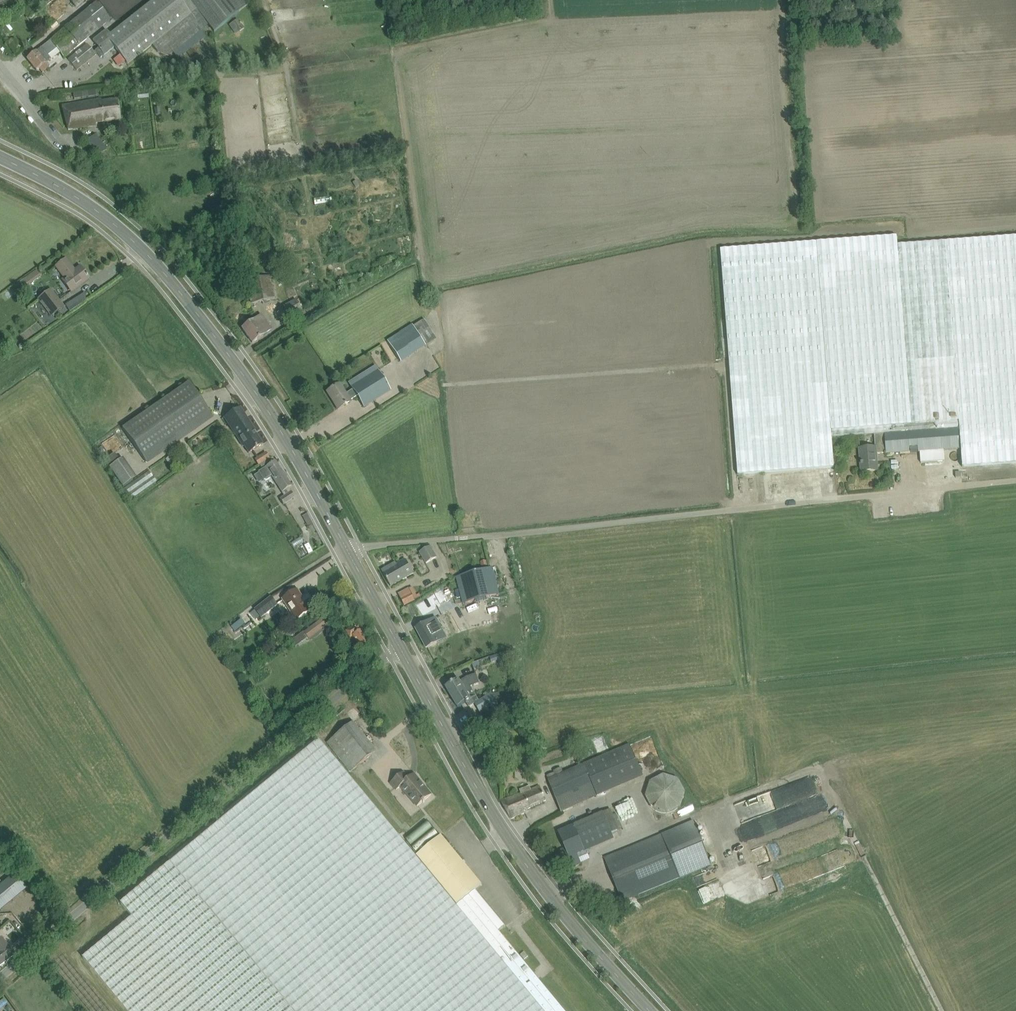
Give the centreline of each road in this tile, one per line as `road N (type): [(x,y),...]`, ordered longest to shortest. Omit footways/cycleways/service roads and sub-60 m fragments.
road 1 (unclassified): [(348,555),(1015,479)]
road 2 (secondary): [(348,555),(208,323),(112,224),(0,157)]
road 3 (unclassified): [(0,980),(398,650)]
road 4 (secondary): [(650,1010),(505,834),(398,650)]

